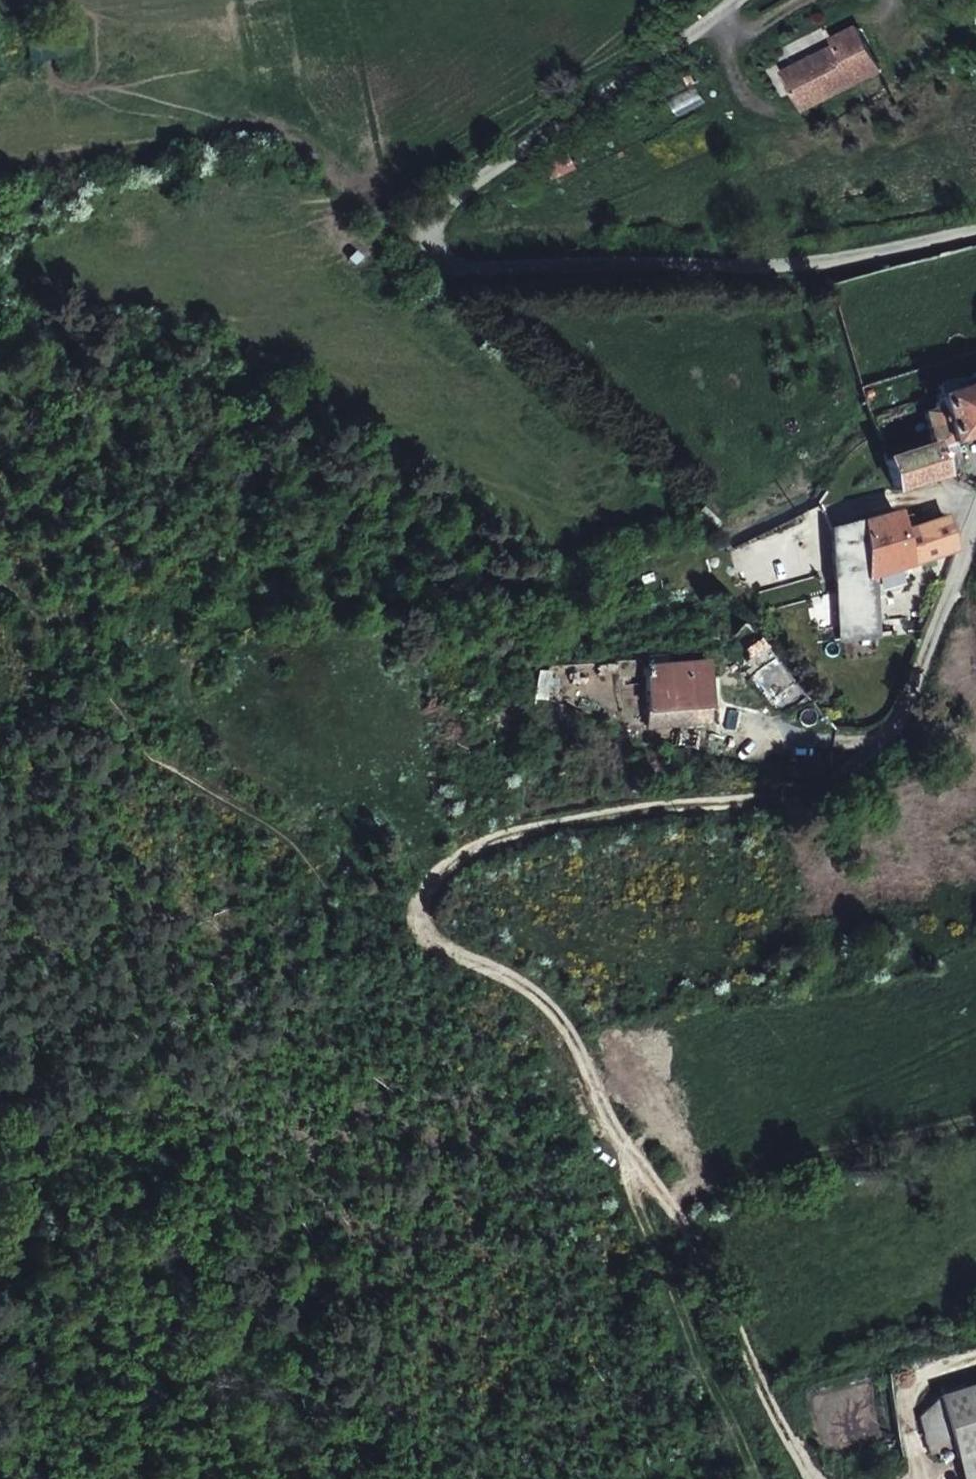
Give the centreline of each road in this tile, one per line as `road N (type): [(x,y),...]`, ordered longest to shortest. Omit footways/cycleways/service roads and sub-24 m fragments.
road 1 (unclassified): [(742,0),(467,195),(430,242),(445,280),(809,278),(975,233)]
road 2 (unclassified): [(975,664),(963,690),(891,764),(797,797),(531,823),(451,856),(403,902),(420,943),(543,1009),(602,1124)]
road 3 (track): [(815,1478),(754,1385),(674,1217),(602,1124)]

